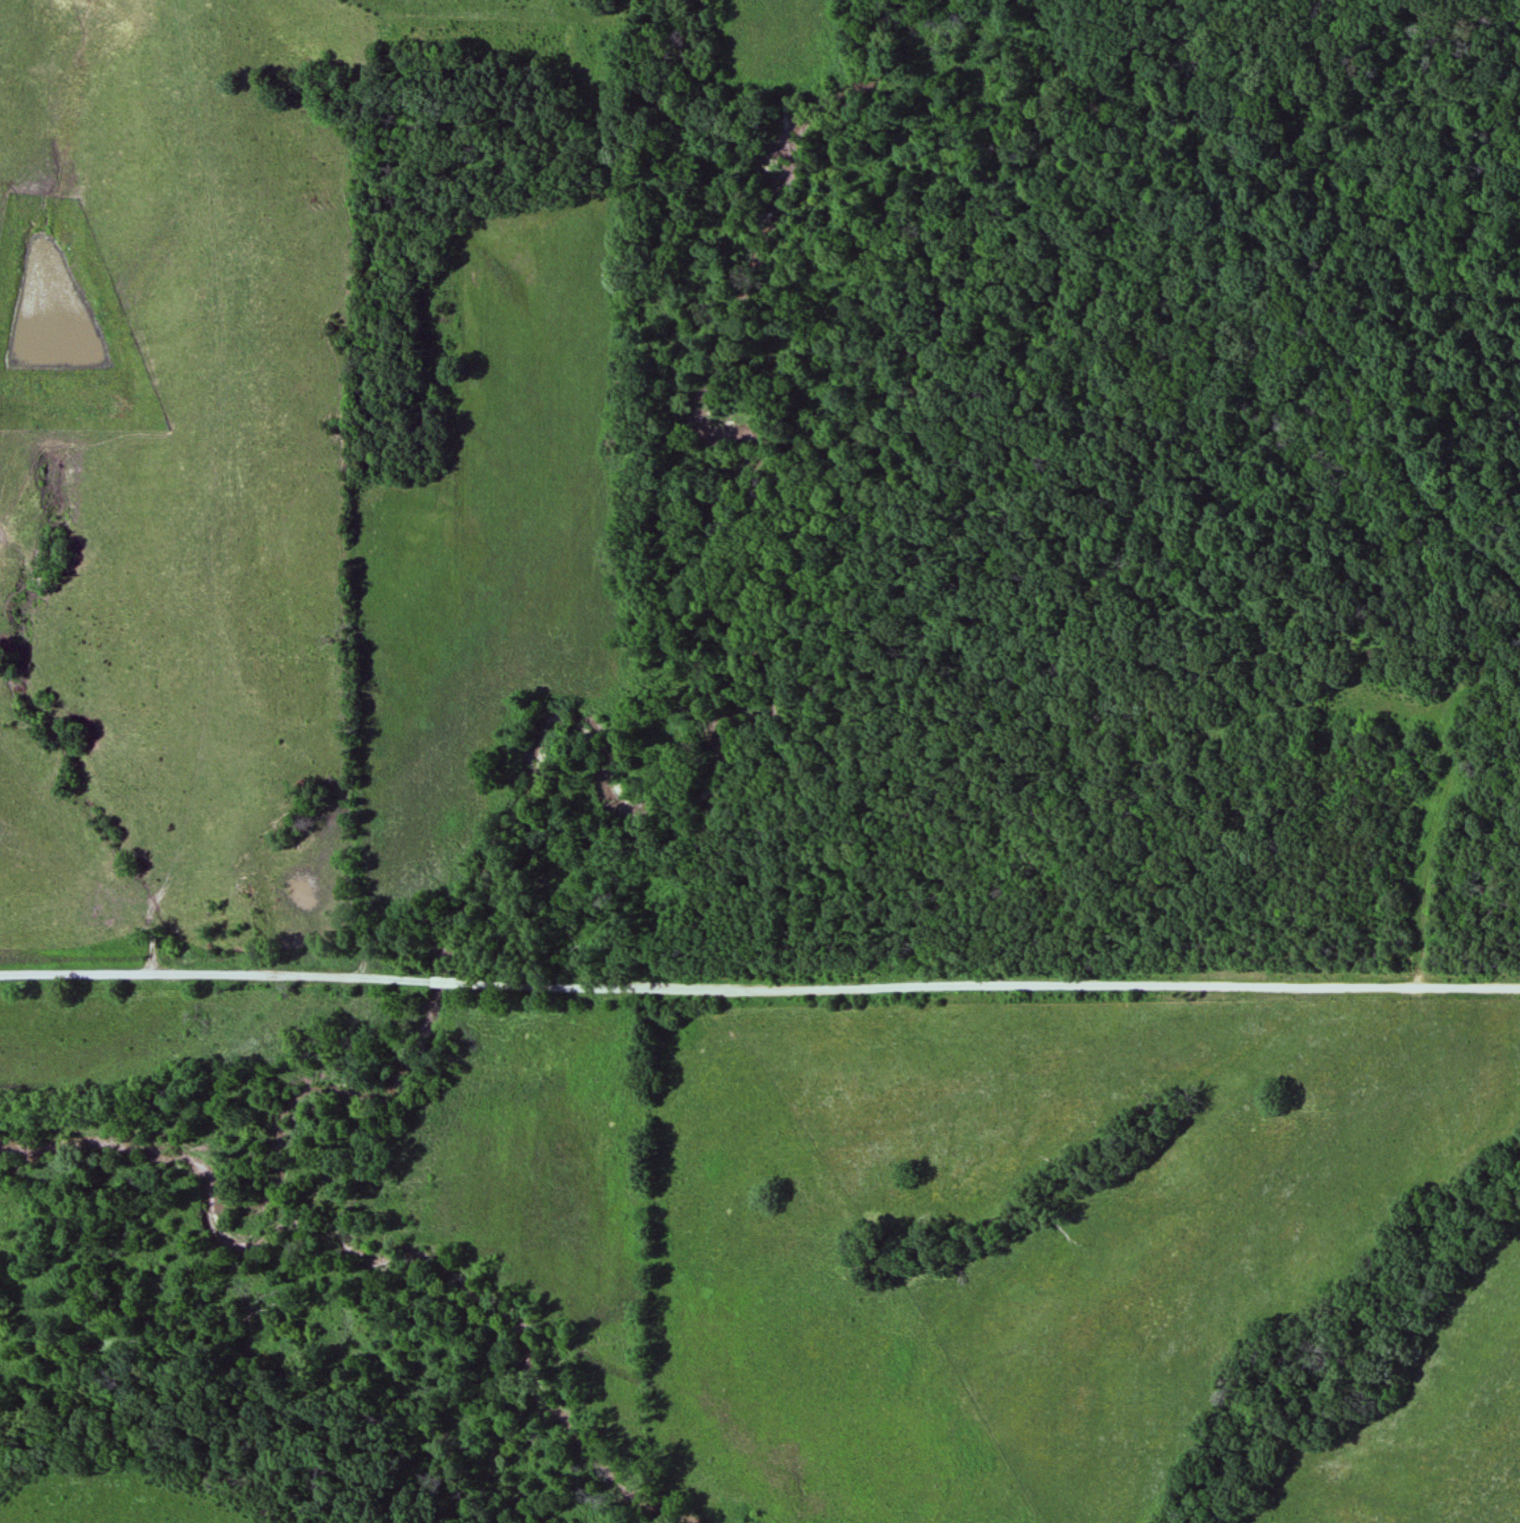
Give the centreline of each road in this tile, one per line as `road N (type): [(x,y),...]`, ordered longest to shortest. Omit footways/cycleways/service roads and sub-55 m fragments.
road 1 (residential): [(1519,984),(639,986),(0,977)]

